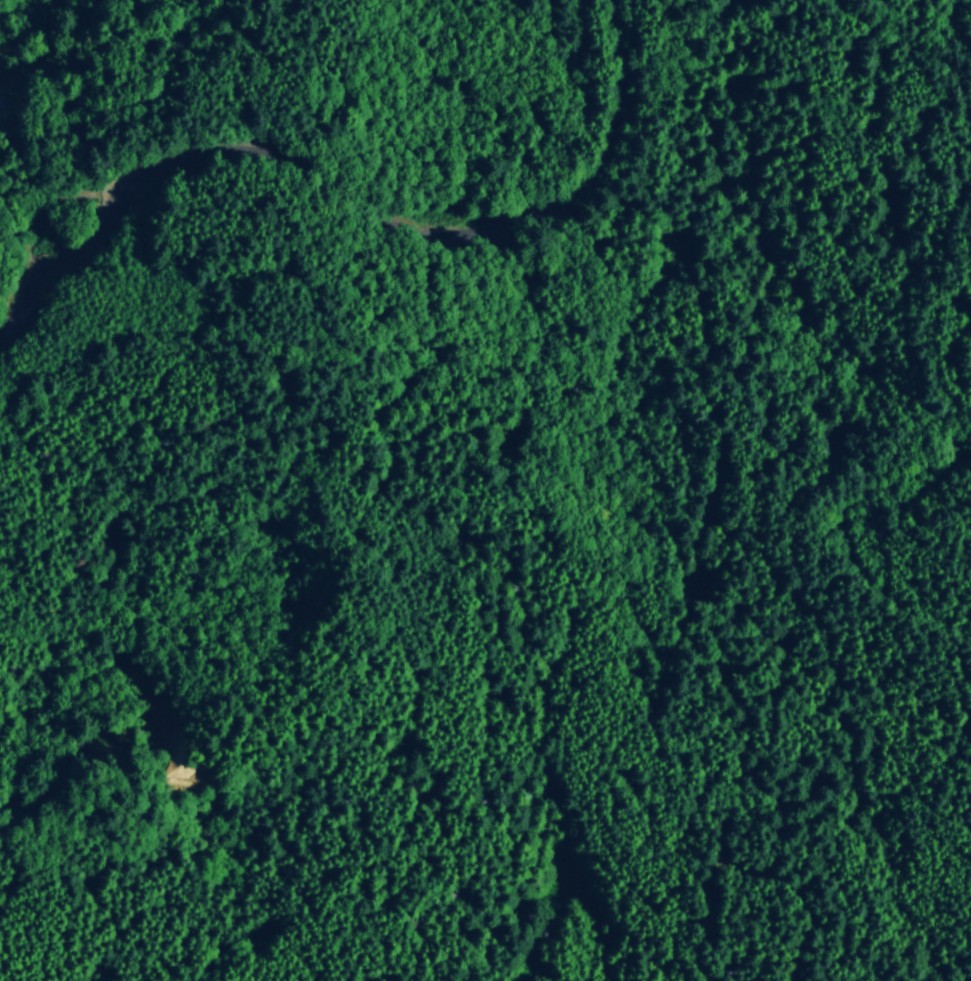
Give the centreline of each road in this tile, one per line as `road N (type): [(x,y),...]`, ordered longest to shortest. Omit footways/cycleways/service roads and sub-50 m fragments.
road 1 (track): [(970,462),(853,501),(842,524),(847,557),(895,606),(970,639)]
road 2 (track): [(970,74),(839,3),(818,0)]

